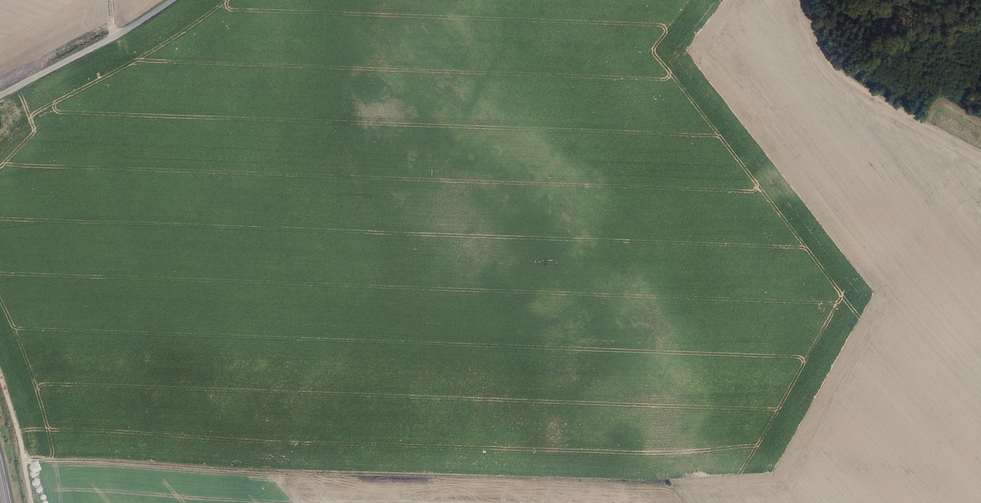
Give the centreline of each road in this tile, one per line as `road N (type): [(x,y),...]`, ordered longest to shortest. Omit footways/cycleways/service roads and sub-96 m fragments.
road 1 (track): [(25,464),(631,482)]
road 2 (track): [(432,477),(548,255),(493,222)]
road 3 (unclassified): [(0,96),(172,0)]
road 4 (track): [(32,502),(0,375)]

